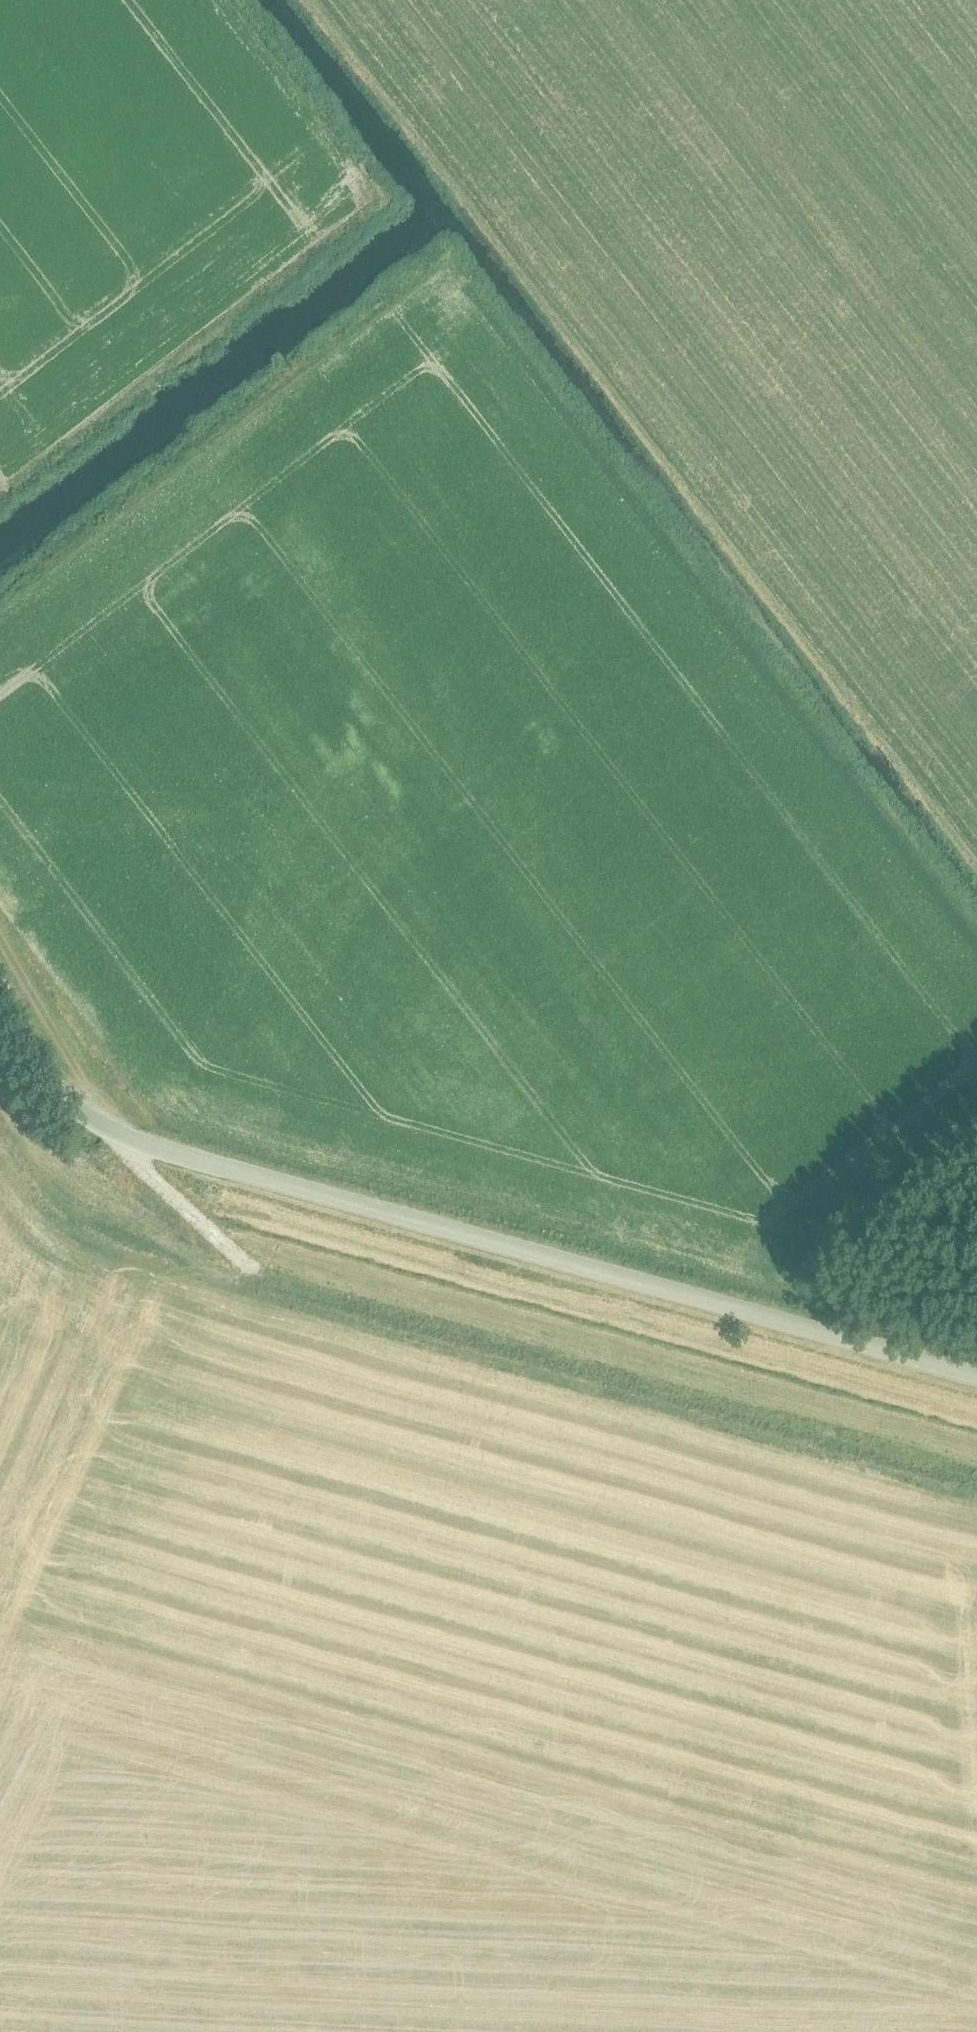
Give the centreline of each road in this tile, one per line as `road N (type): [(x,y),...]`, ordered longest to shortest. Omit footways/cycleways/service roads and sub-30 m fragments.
road 1 (tertiary): [(976,1378),(120,1136),(67,1100),(0,1000)]

